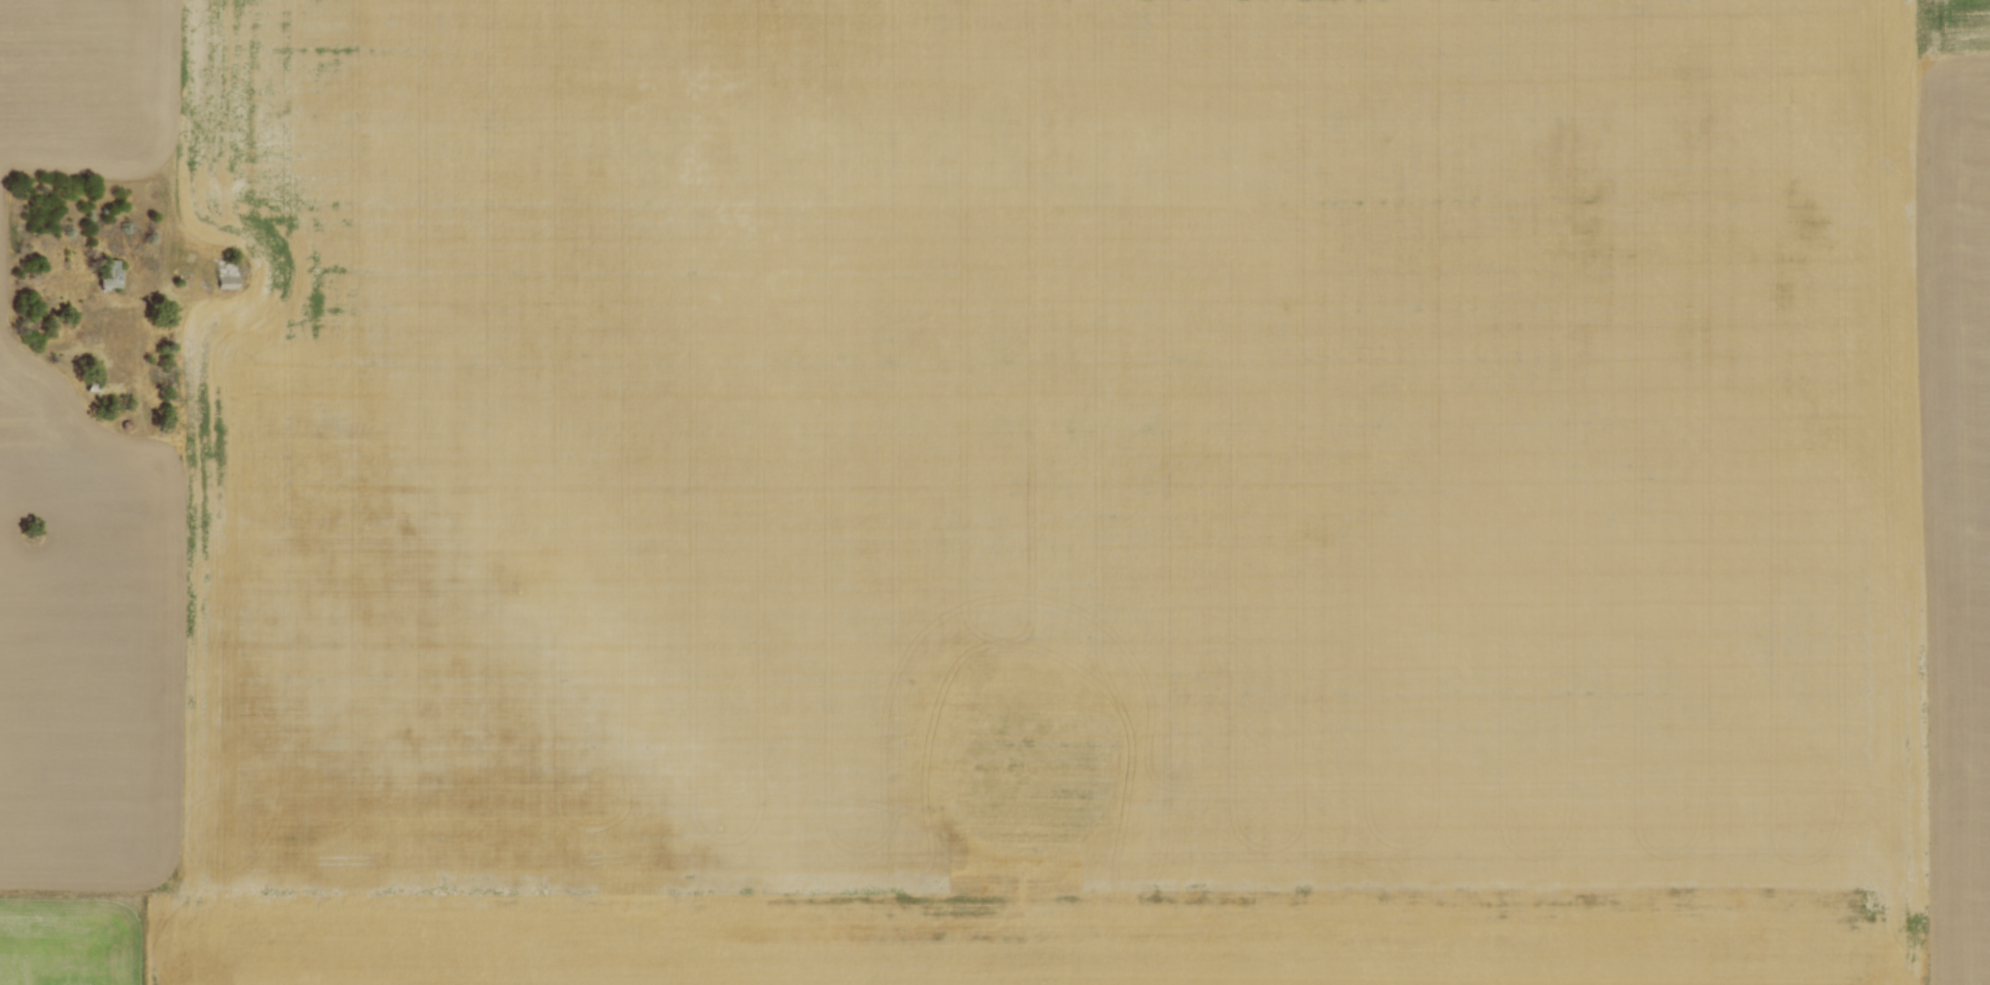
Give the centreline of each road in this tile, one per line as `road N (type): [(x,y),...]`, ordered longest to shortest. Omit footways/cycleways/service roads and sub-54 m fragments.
road 1 (residential): [(1926,0),(1928,984)]

